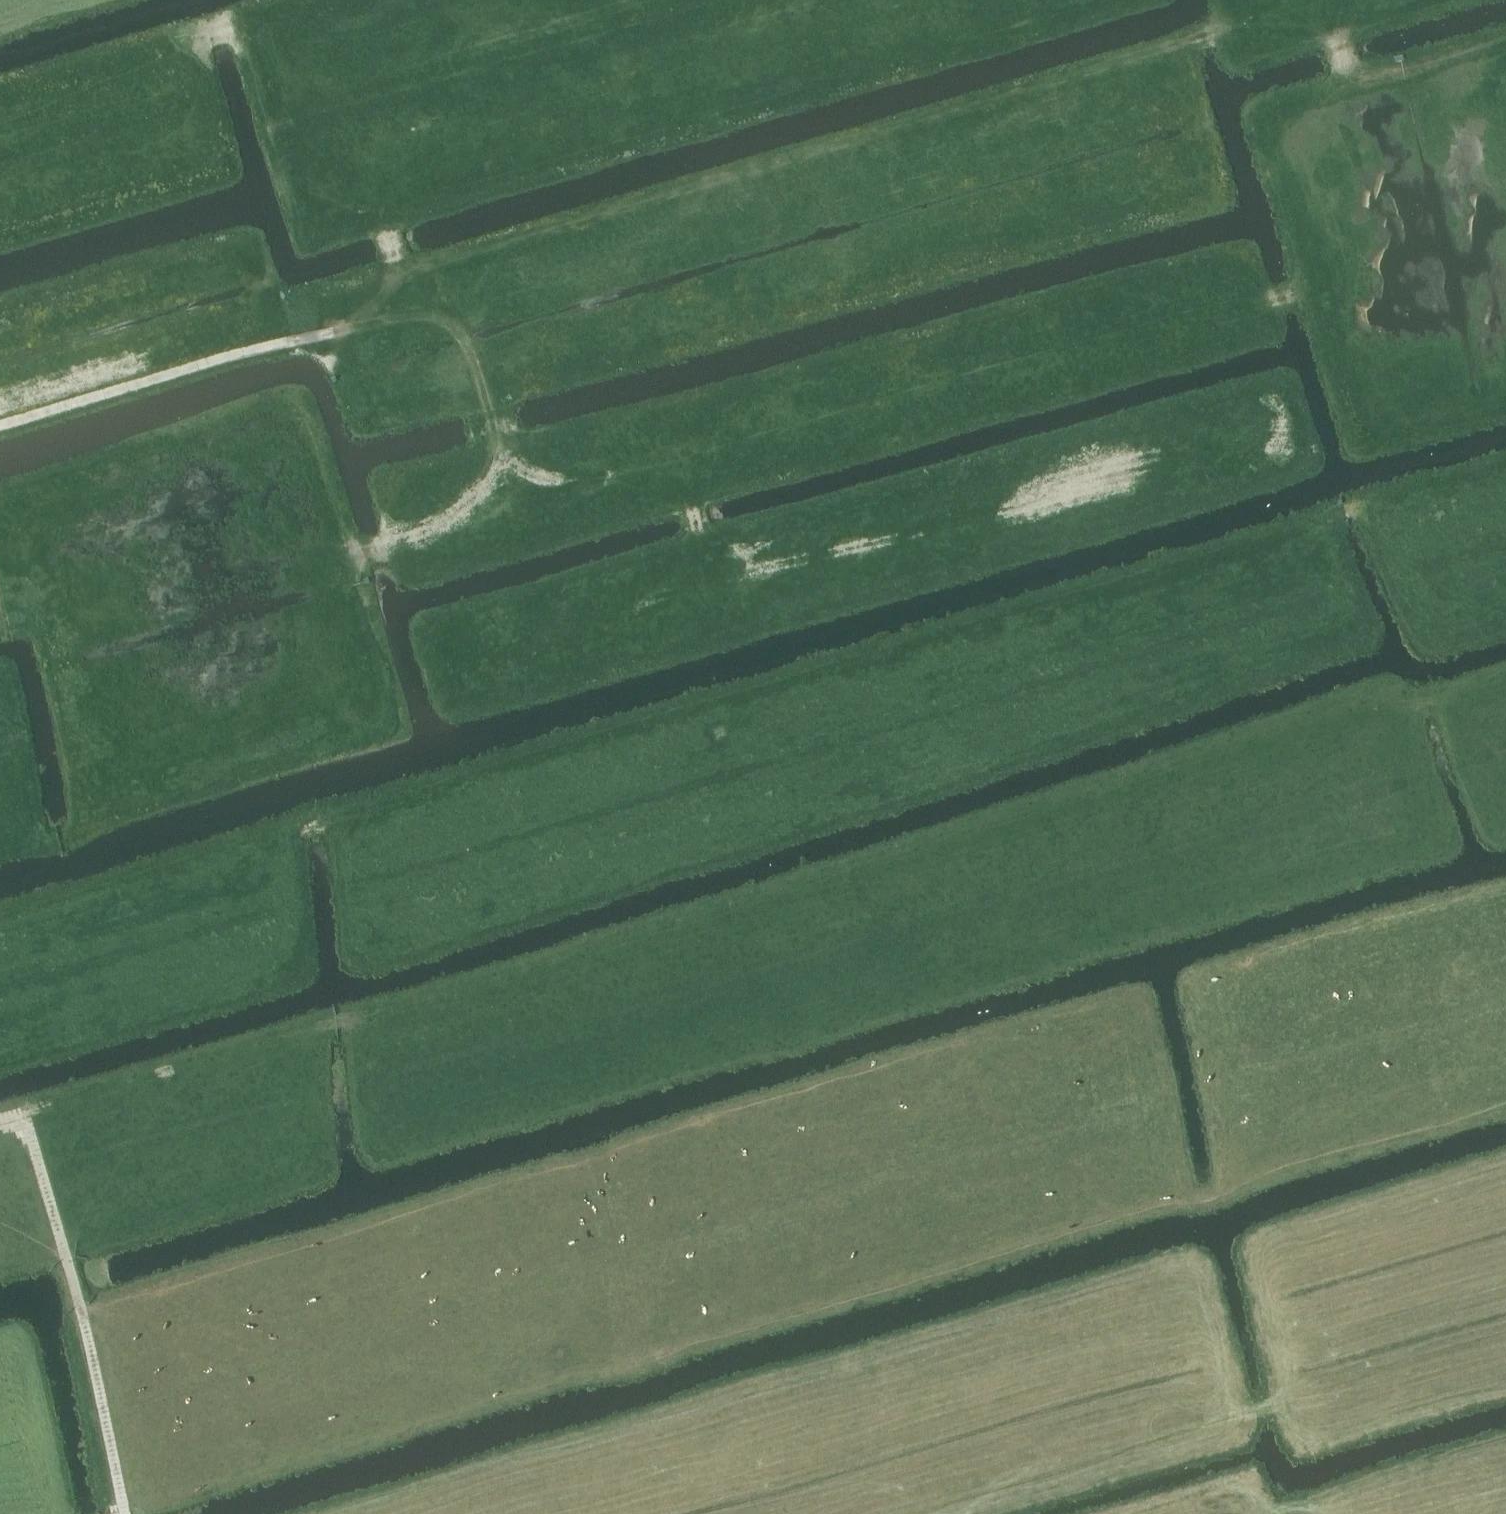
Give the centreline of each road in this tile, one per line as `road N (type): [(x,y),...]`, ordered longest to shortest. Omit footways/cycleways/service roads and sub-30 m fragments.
road 1 (track): [(0,1119),(27,1130),(77,1299),(123,1513)]
road 2 (track): [(0,424),(334,333)]

